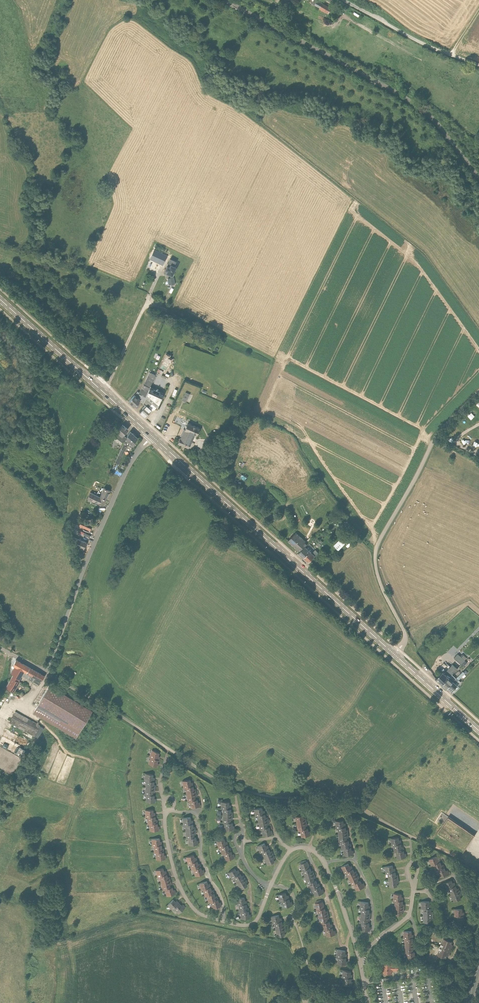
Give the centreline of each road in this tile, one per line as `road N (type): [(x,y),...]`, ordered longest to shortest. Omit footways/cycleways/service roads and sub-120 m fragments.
road 1 (primary): [(478,731),(152,436)]
road 2 (unclassified): [(478,178),(417,105),(225,0)]
road 3 (unclassified): [(152,436),(124,475),(45,672),(0,648)]
road 4 (primary): [(152,436),(0,299)]
road 5 (track): [(40,722),(62,750),(90,765),(64,834),(62,870)]
road 6 (unclassified): [(478,63),(352,0)]

